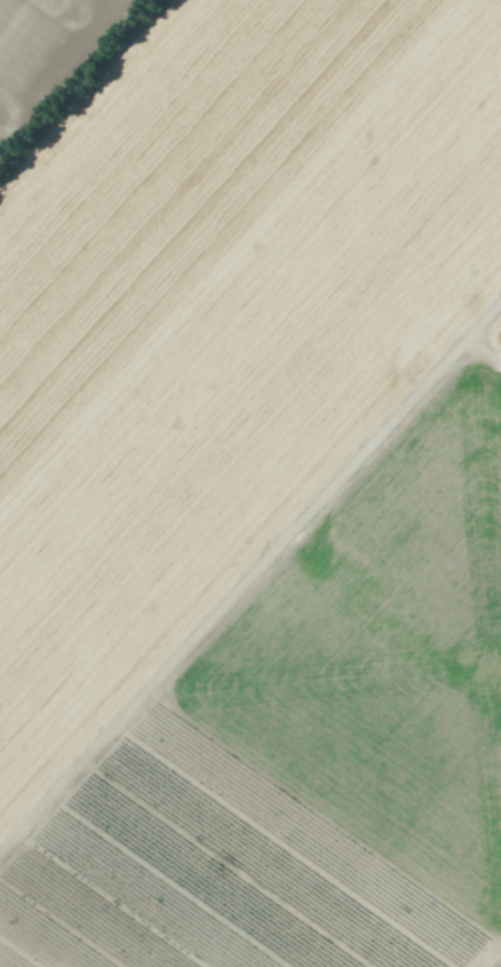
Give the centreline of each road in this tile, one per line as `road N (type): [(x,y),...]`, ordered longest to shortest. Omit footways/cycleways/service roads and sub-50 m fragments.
road 1 (track): [(500,296),(0,846)]

